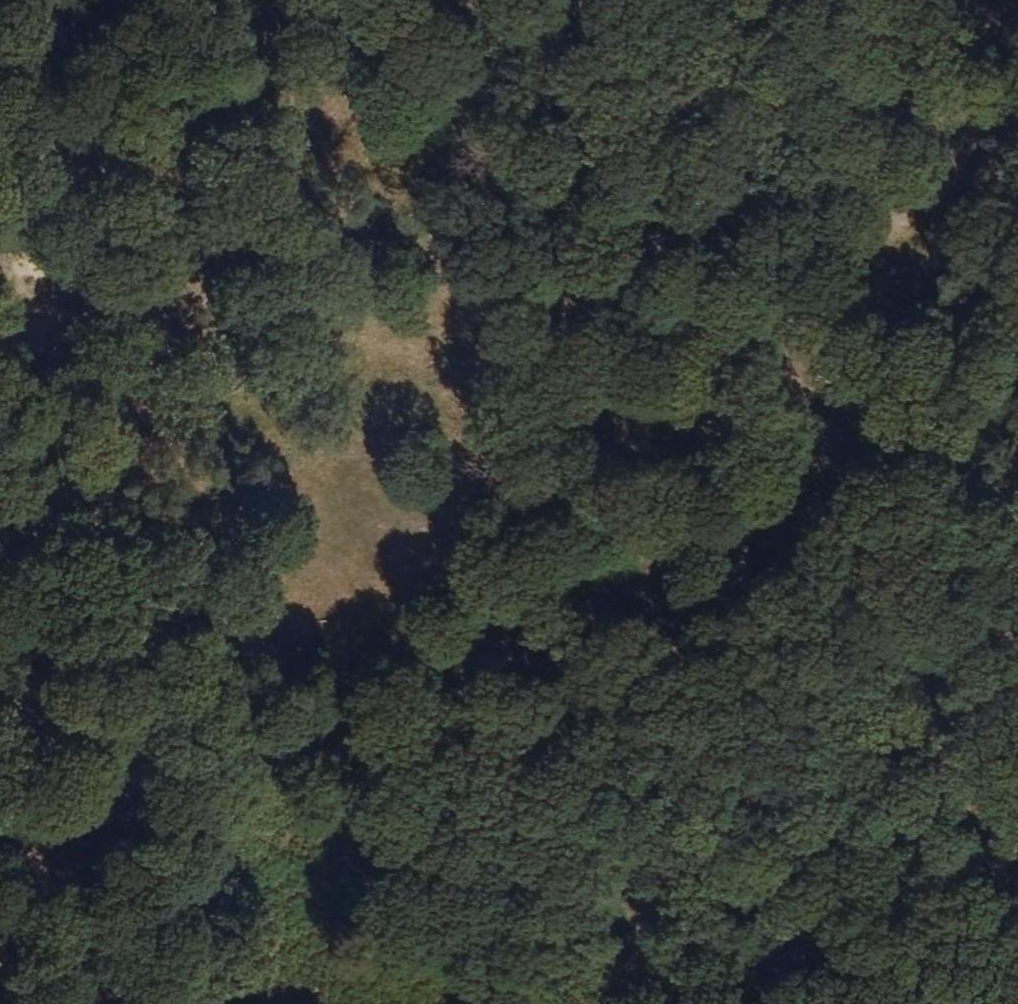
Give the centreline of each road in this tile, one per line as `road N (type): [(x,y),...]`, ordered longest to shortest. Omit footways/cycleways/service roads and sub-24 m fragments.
road 1 (track): [(717,0),(189,1003)]

